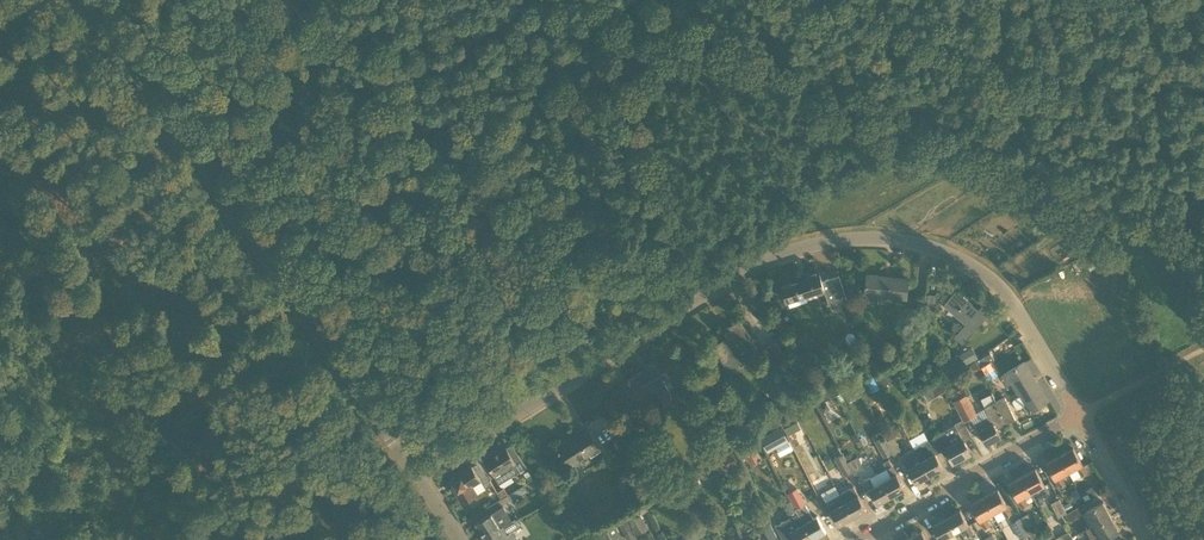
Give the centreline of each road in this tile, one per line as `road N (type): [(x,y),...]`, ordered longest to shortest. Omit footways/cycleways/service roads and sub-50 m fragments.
road 1 (residential): [(1081,417),(1005,290),(967,261),(918,240),(857,237),(807,243),(747,267),(419,474)]
road 2 (tertiary): [(419,474),(84,0)]
road 3 (residential): [(859,539),(1081,417)]
road 4 (track): [(556,0),(417,25),(405,0)]
road 5 (track): [(1081,417),(1203,344)]
road 6 (residential): [(1148,539),(1081,417)]

